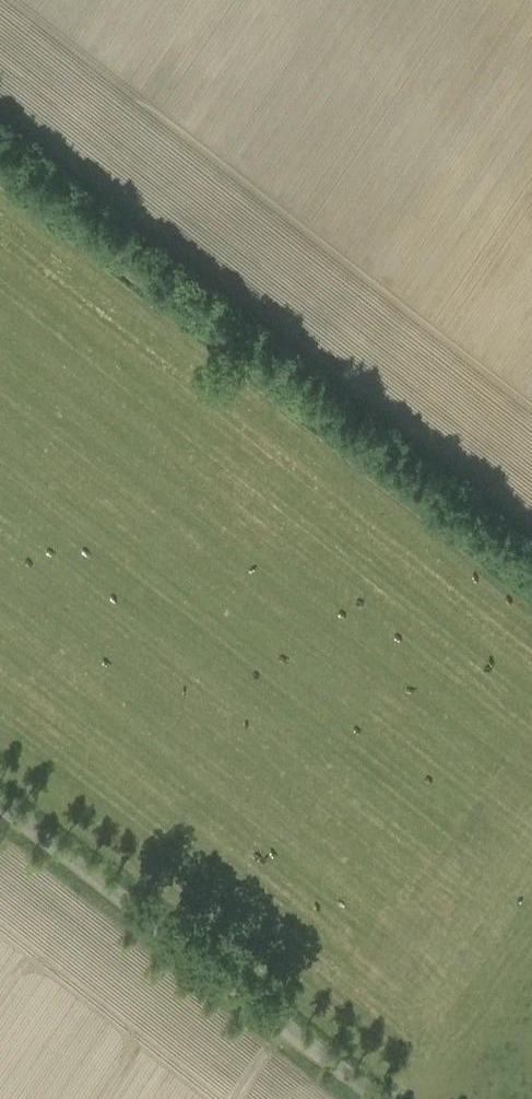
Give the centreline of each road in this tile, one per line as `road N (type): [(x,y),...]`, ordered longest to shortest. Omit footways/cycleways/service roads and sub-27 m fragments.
road 1 (unclassified): [(377,1098),(0,804)]

